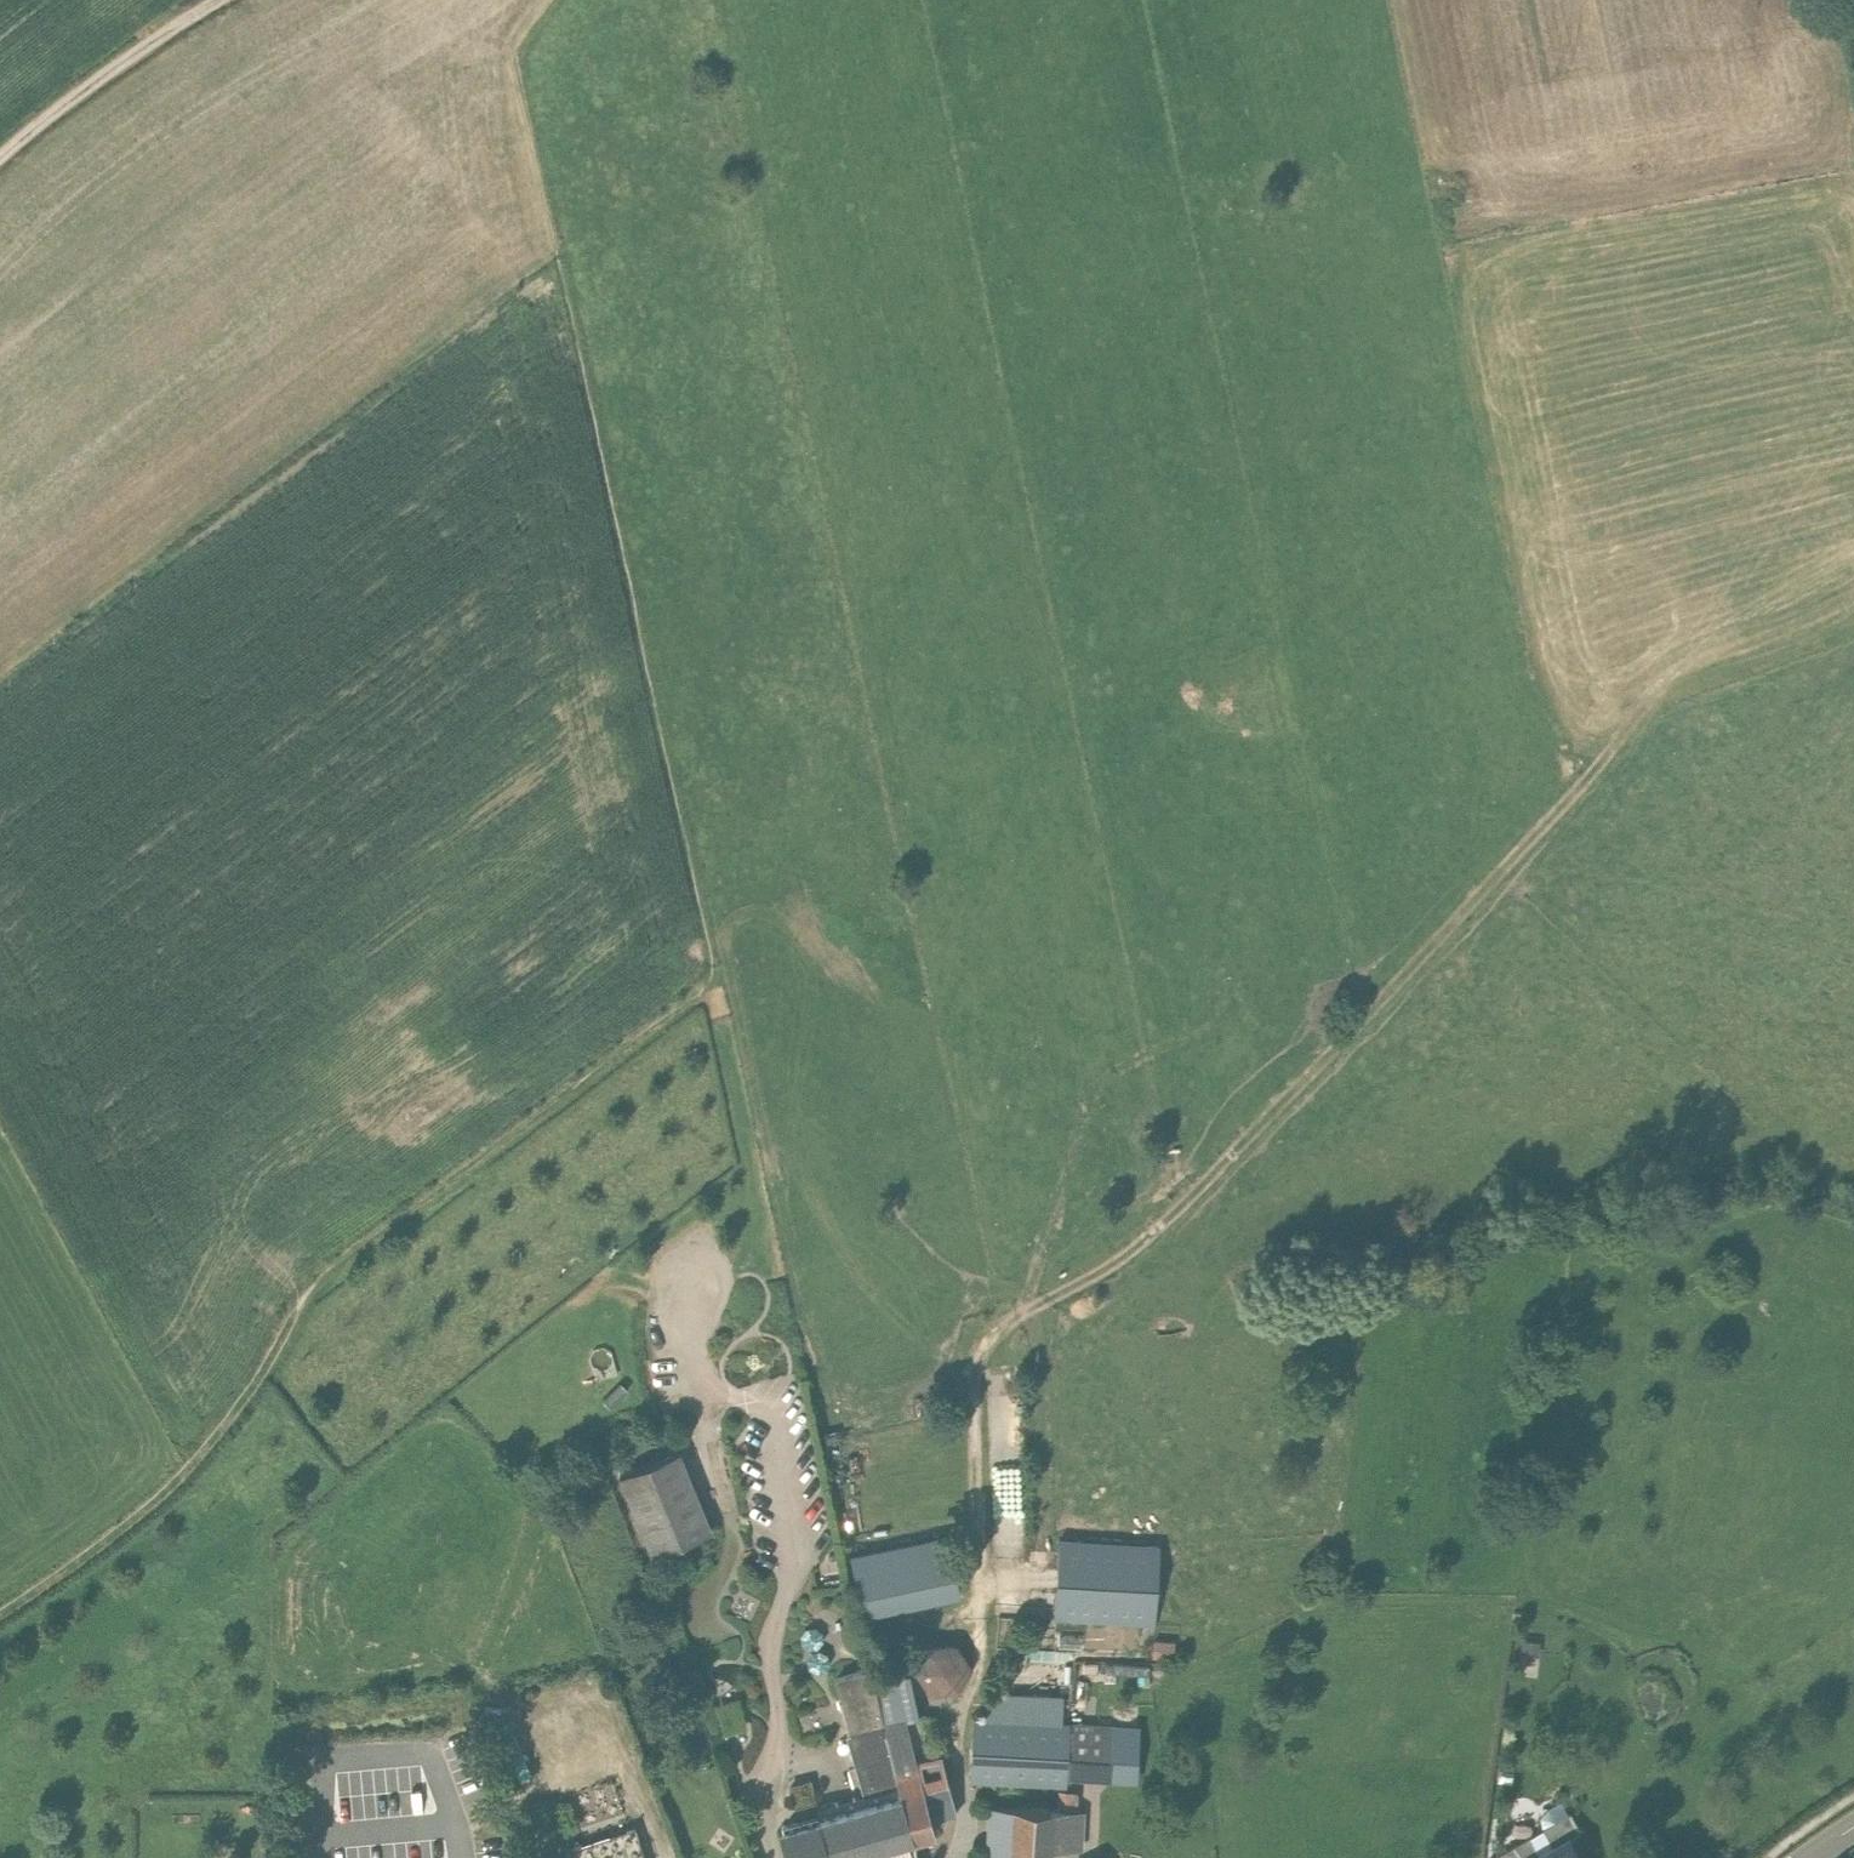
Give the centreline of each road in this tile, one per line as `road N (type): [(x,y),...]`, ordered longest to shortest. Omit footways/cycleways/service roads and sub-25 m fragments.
road 1 (track): [(712,966),(704,991),(321,1280),(248,1394),(176,1482),(0,1613)]
road 2 (track): [(704,991),(719,1022),(747,1161),(743,1237),(729,1260)]
road 3 (track): [(0,159),(97,80),(220,0)]

